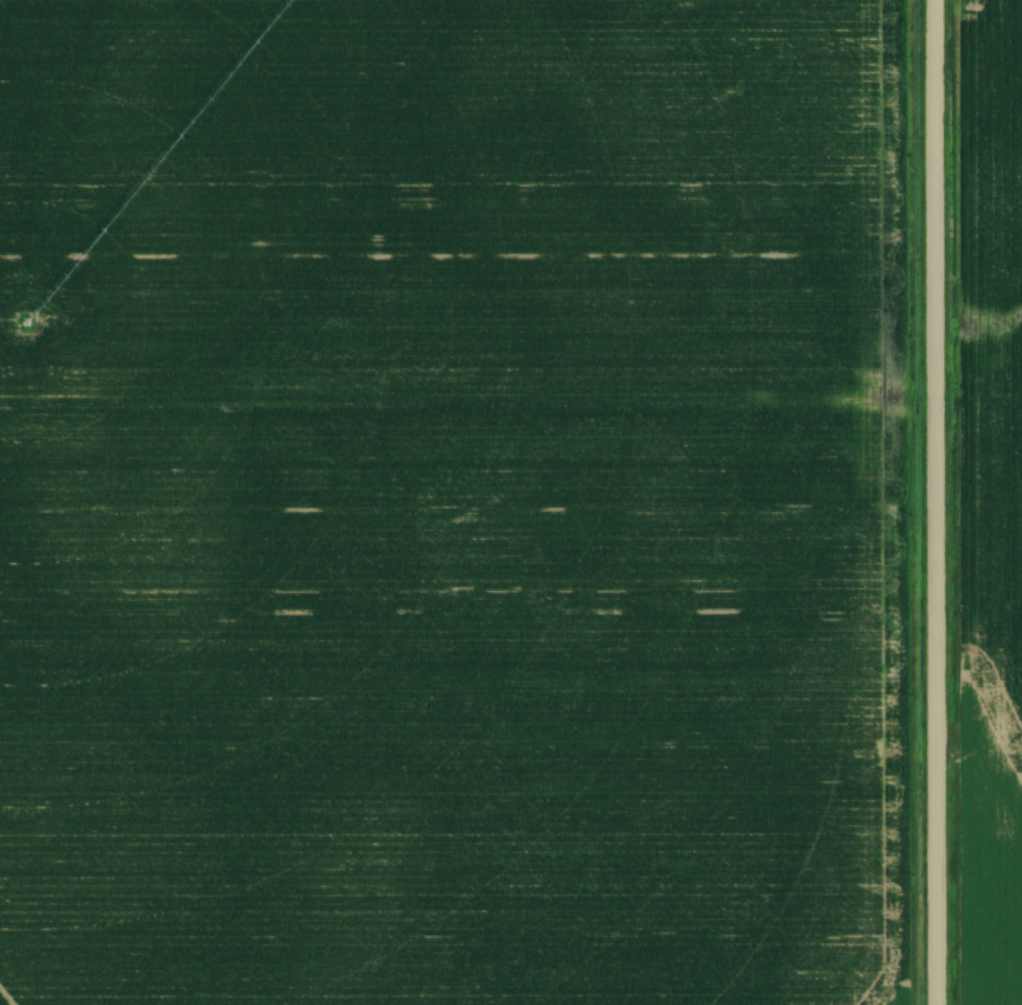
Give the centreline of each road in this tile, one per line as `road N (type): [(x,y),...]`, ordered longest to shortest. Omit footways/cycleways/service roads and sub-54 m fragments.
road 1 (residential): [(933,1004),(932,0)]

